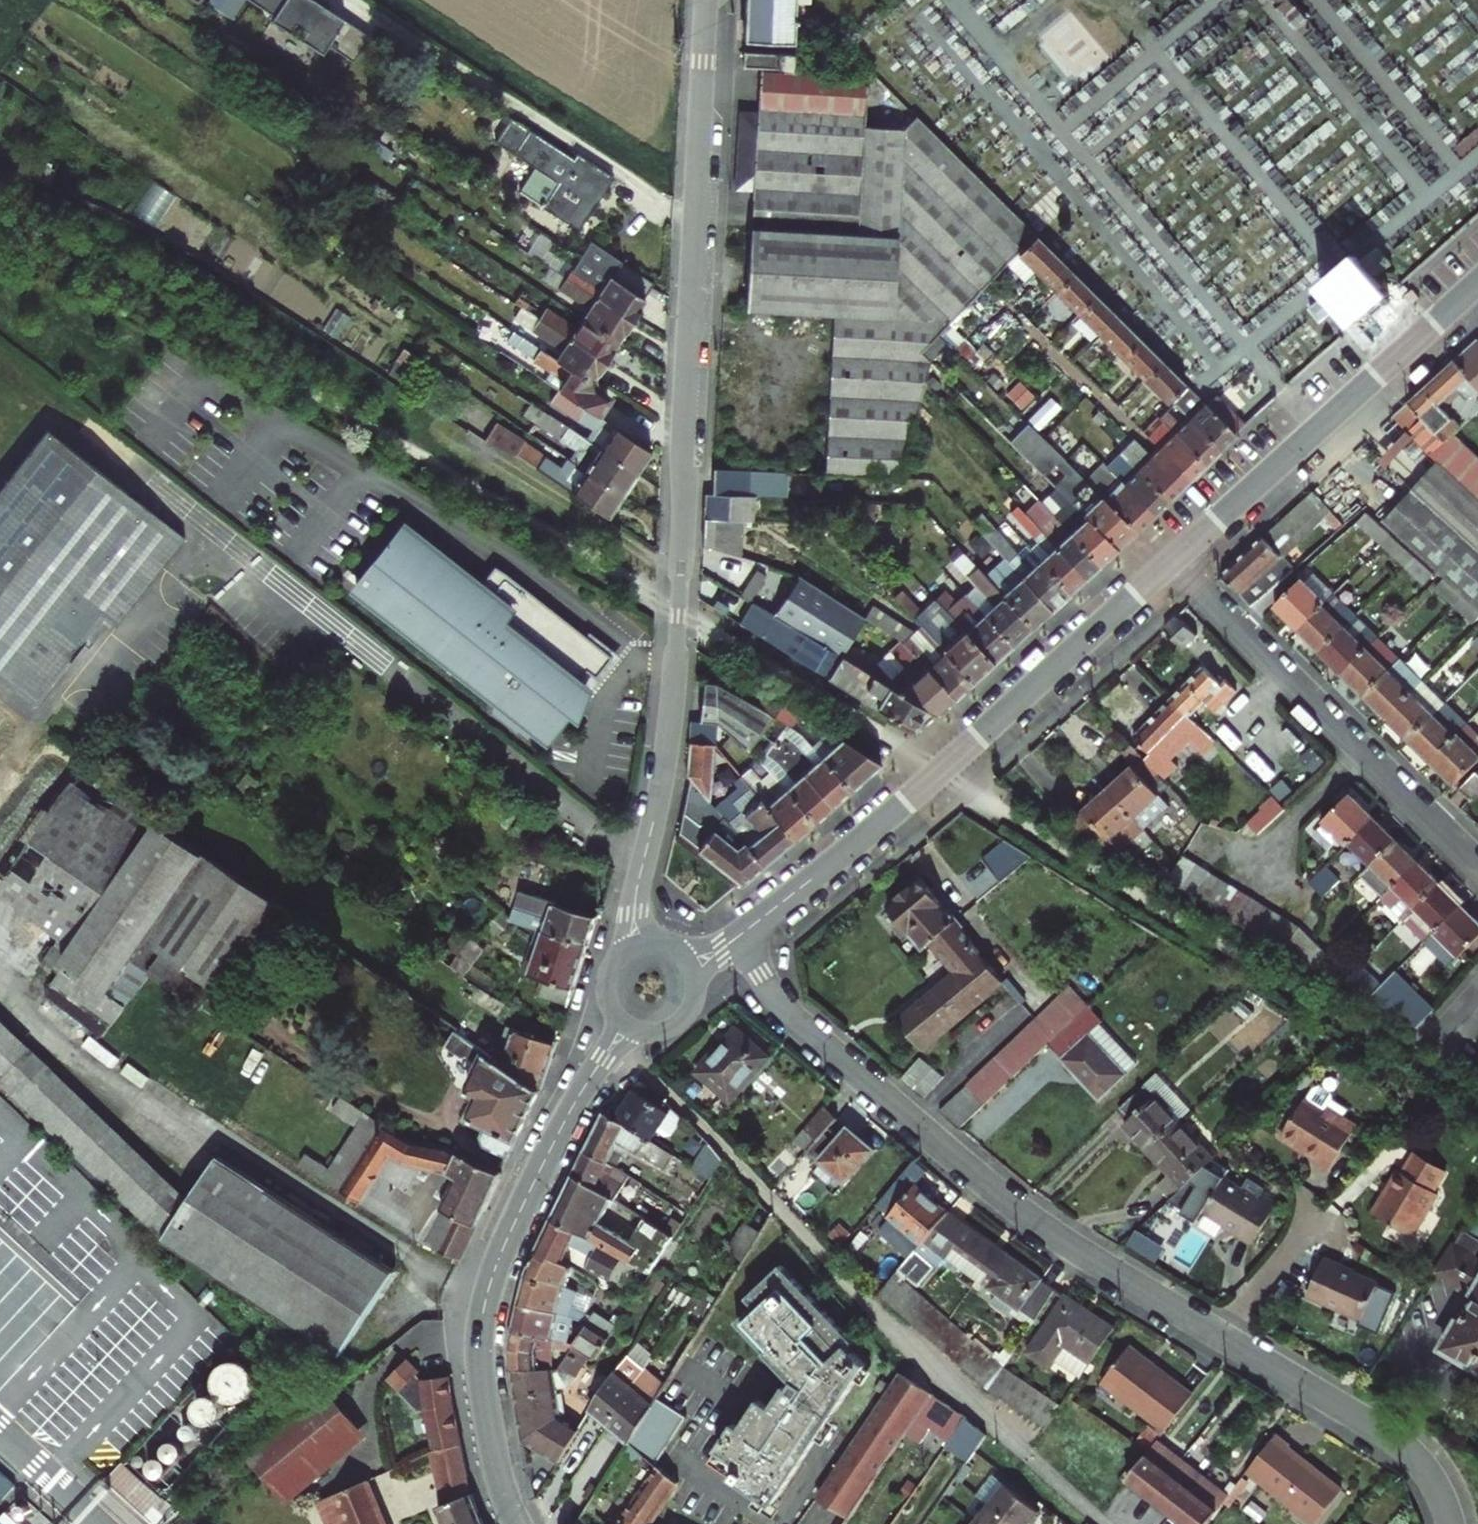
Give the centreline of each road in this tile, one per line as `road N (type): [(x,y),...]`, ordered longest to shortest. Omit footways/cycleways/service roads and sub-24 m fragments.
road 1 (residential): [(707,0),(678,613),(664,764),(634,907),(637,946)]
road 2 (residential): [(738,937),(800,1027),(1016,1207),(1212,1331)]
road 3 (residential): [(738,937),(885,819),(1173,560)]
road 4 (residential): [(625,1025),(554,1141),(483,1309),(482,1385),(516,1523)]
road 5 (residential): [(1173,560),(1477,864)]
road 6 (residential): [(1173,560),(1477,281)]
road 7 (residential): [(1212,1331),(1399,1443),(1428,1471),(1450,1523)]
road 8 (residential): [(1212,1331),(1321,1216)]

